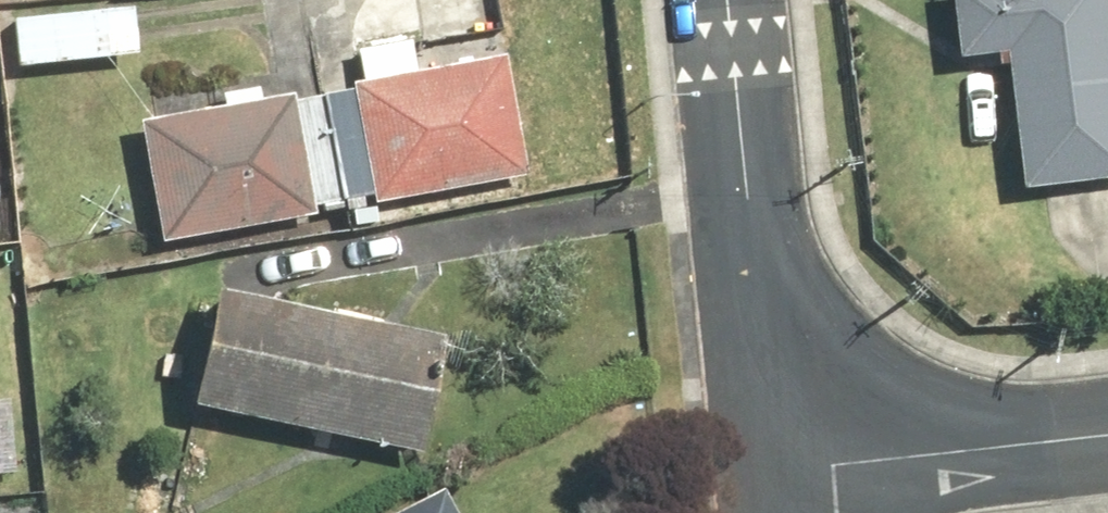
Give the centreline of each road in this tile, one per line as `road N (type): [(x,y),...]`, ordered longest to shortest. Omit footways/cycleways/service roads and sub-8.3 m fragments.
road 1 (residential): [(725,0),(771,462)]
road 2 (residential): [(771,462),(1107,433)]

